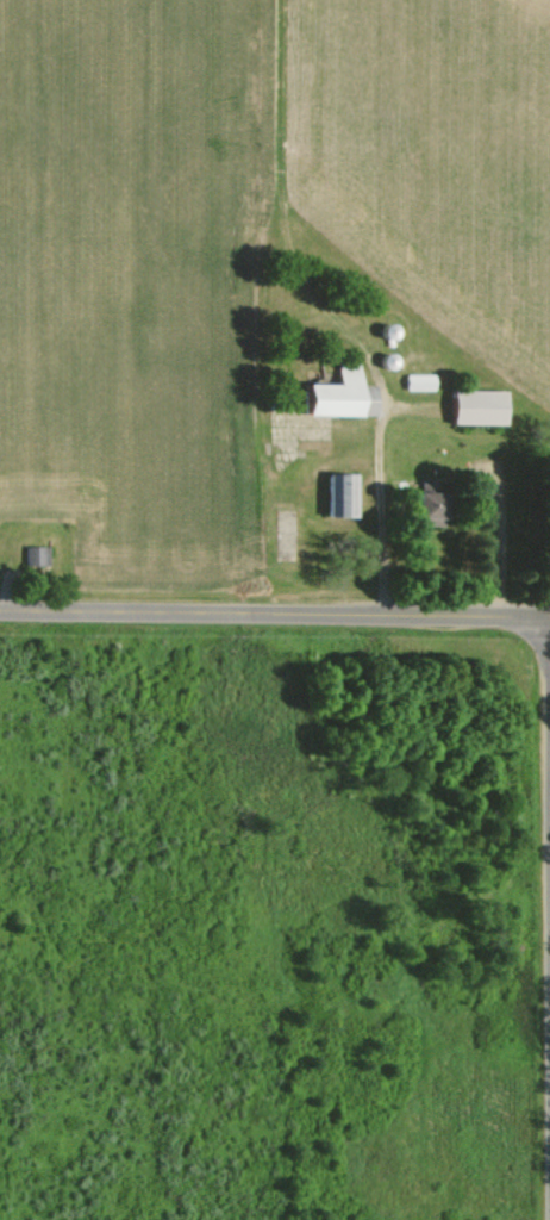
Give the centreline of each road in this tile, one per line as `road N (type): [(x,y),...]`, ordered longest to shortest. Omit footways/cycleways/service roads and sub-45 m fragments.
road 1 (tertiary): [(549,616),(0,609)]

